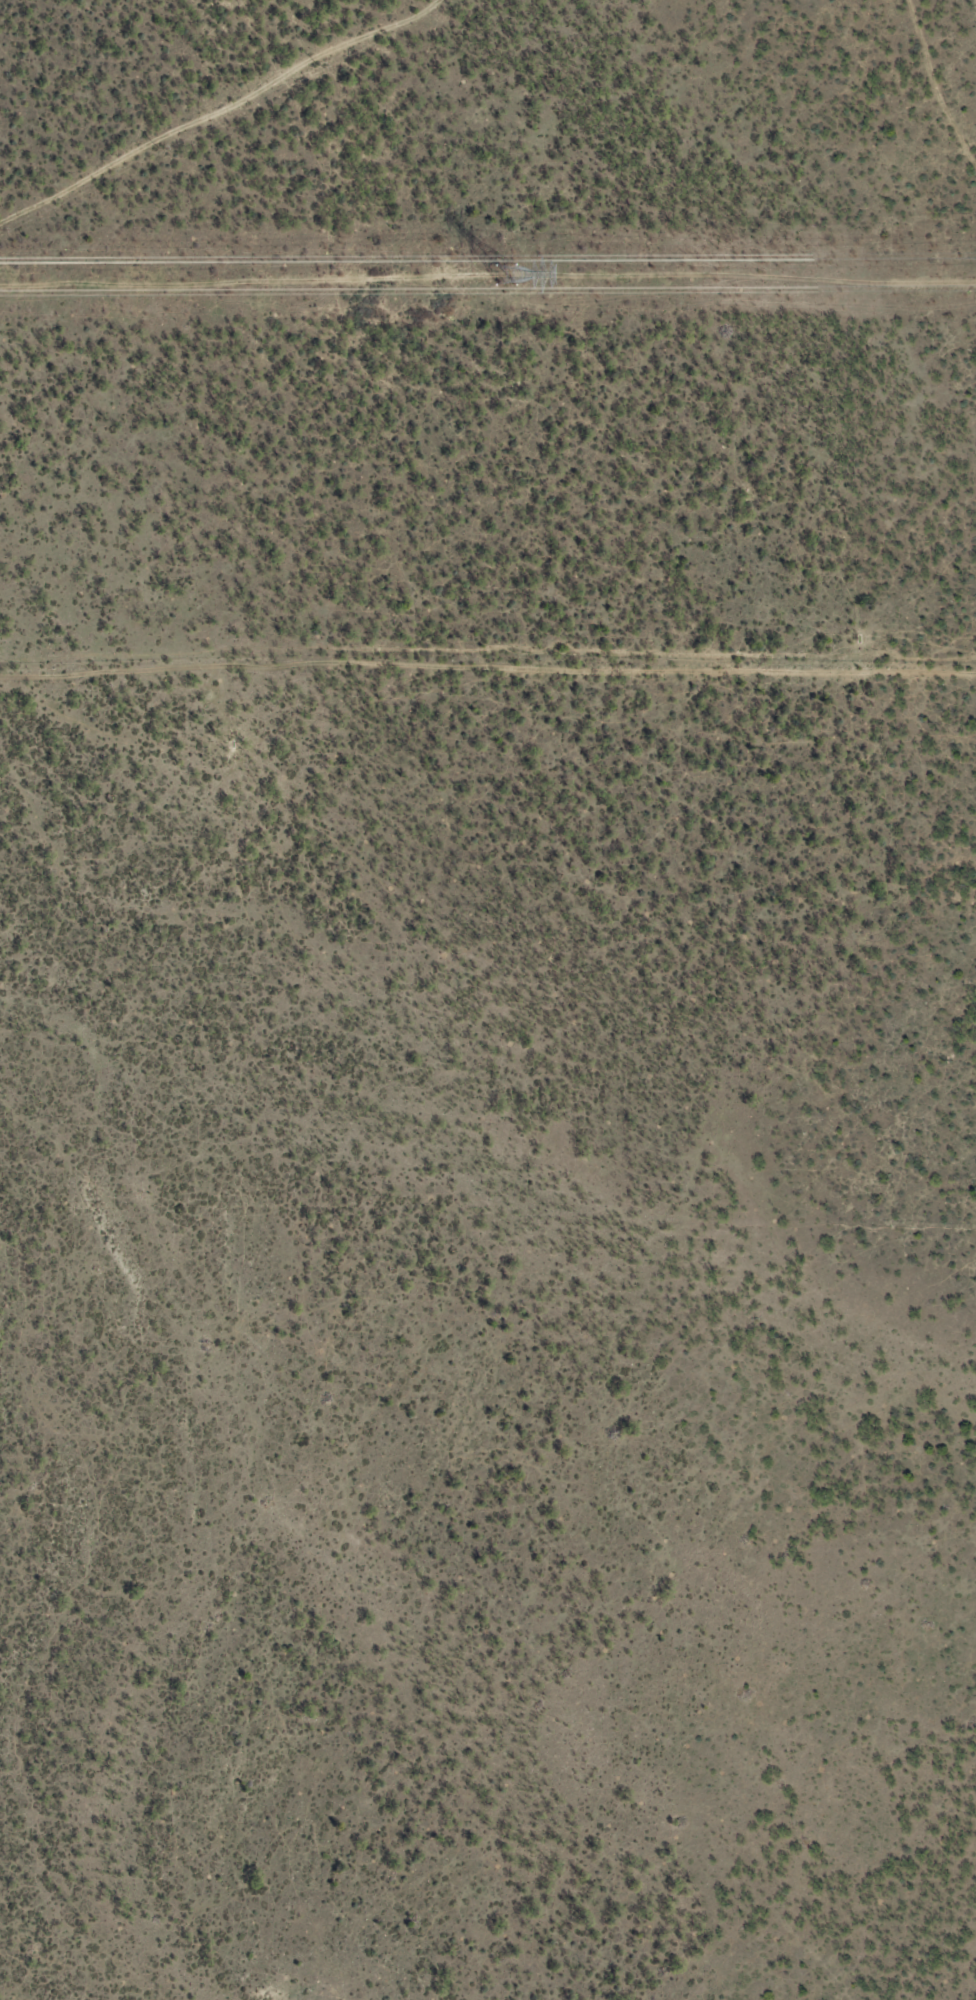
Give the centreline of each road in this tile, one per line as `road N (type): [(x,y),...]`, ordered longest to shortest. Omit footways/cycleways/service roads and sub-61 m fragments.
road 1 (residential): [(975,272),(834,0)]

